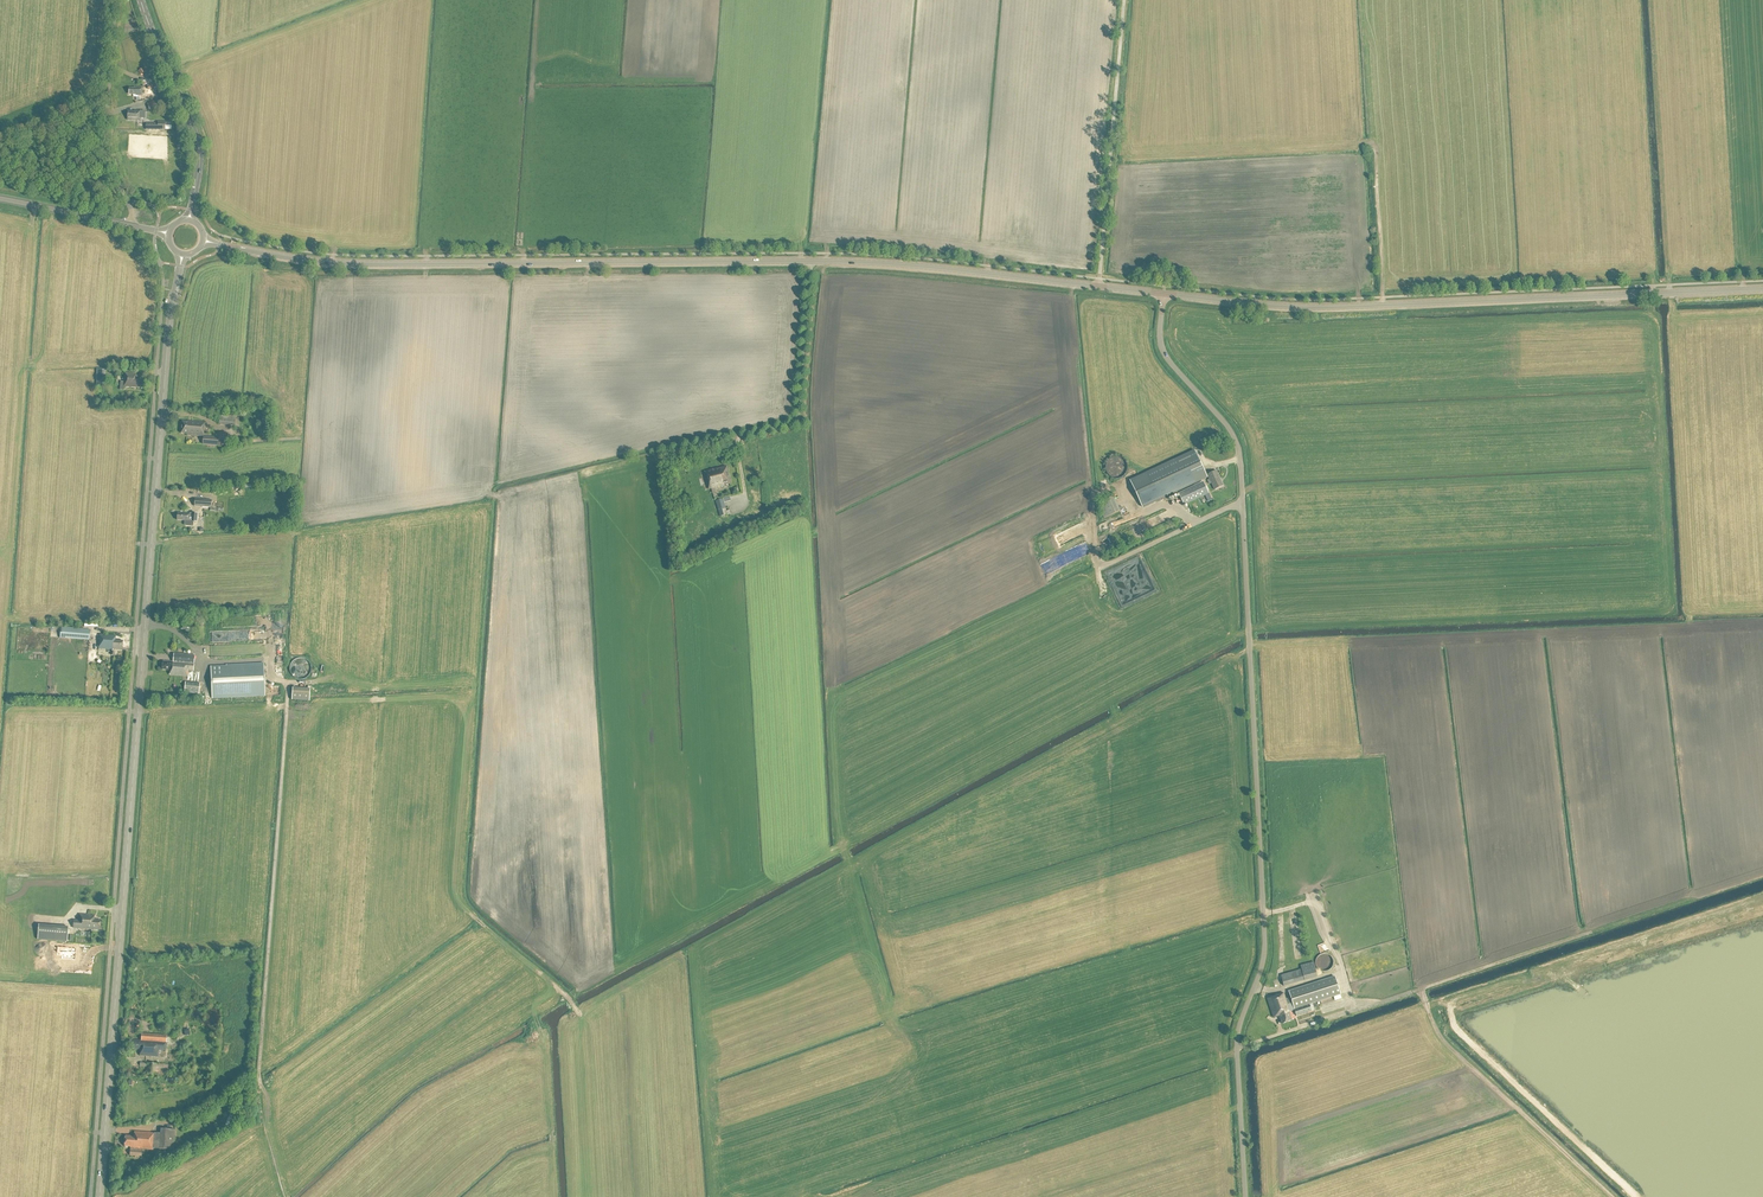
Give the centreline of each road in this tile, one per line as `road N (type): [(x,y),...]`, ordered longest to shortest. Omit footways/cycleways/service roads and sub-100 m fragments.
road 1 (secondary): [(100,1196),(165,374),(182,256)]
road 2 (unclassified): [(1245,1196),(1236,1038),(1268,949),(1241,466),(1231,431),(1163,352),(1165,295)]
road 3 (tertiary): [(1099,287),(853,262),(332,263),(204,242)]
road 4 (tertiary): [(1762,290),(1325,308),(1165,295)]
road 5 (track): [(1636,1196),(1454,1027),(1448,1006),(1424,1002),(1420,990)]
road 6 (unclassified): [(1099,287),(1124,0)]
road 7 (secondary): [(189,221),(199,150),(141,0)]
road 8 (tertiary): [(0,200),(132,226)]
road 9 (unclassified): [(132,226),(107,154),(109,98)]

